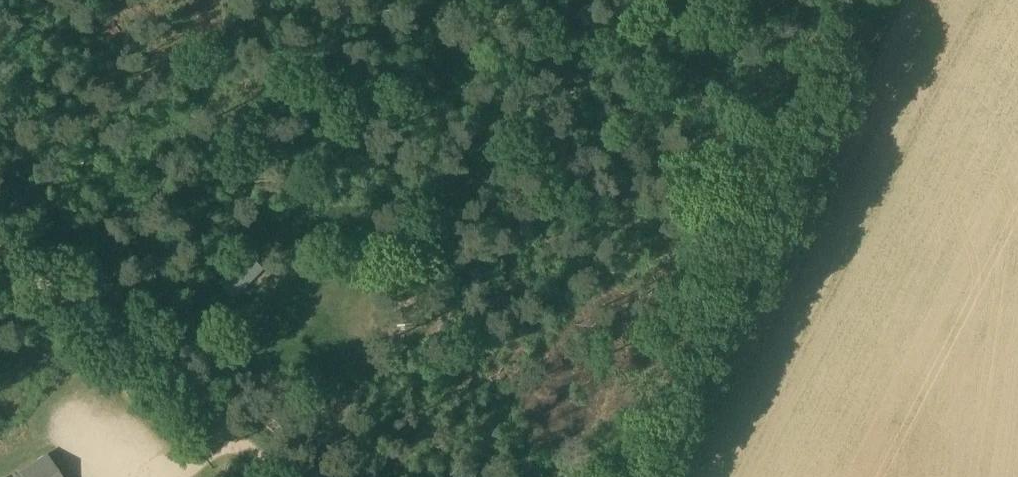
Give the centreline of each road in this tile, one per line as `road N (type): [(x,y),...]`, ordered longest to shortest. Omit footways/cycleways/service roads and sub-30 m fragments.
road 1 (track): [(275,476),(0,238)]

